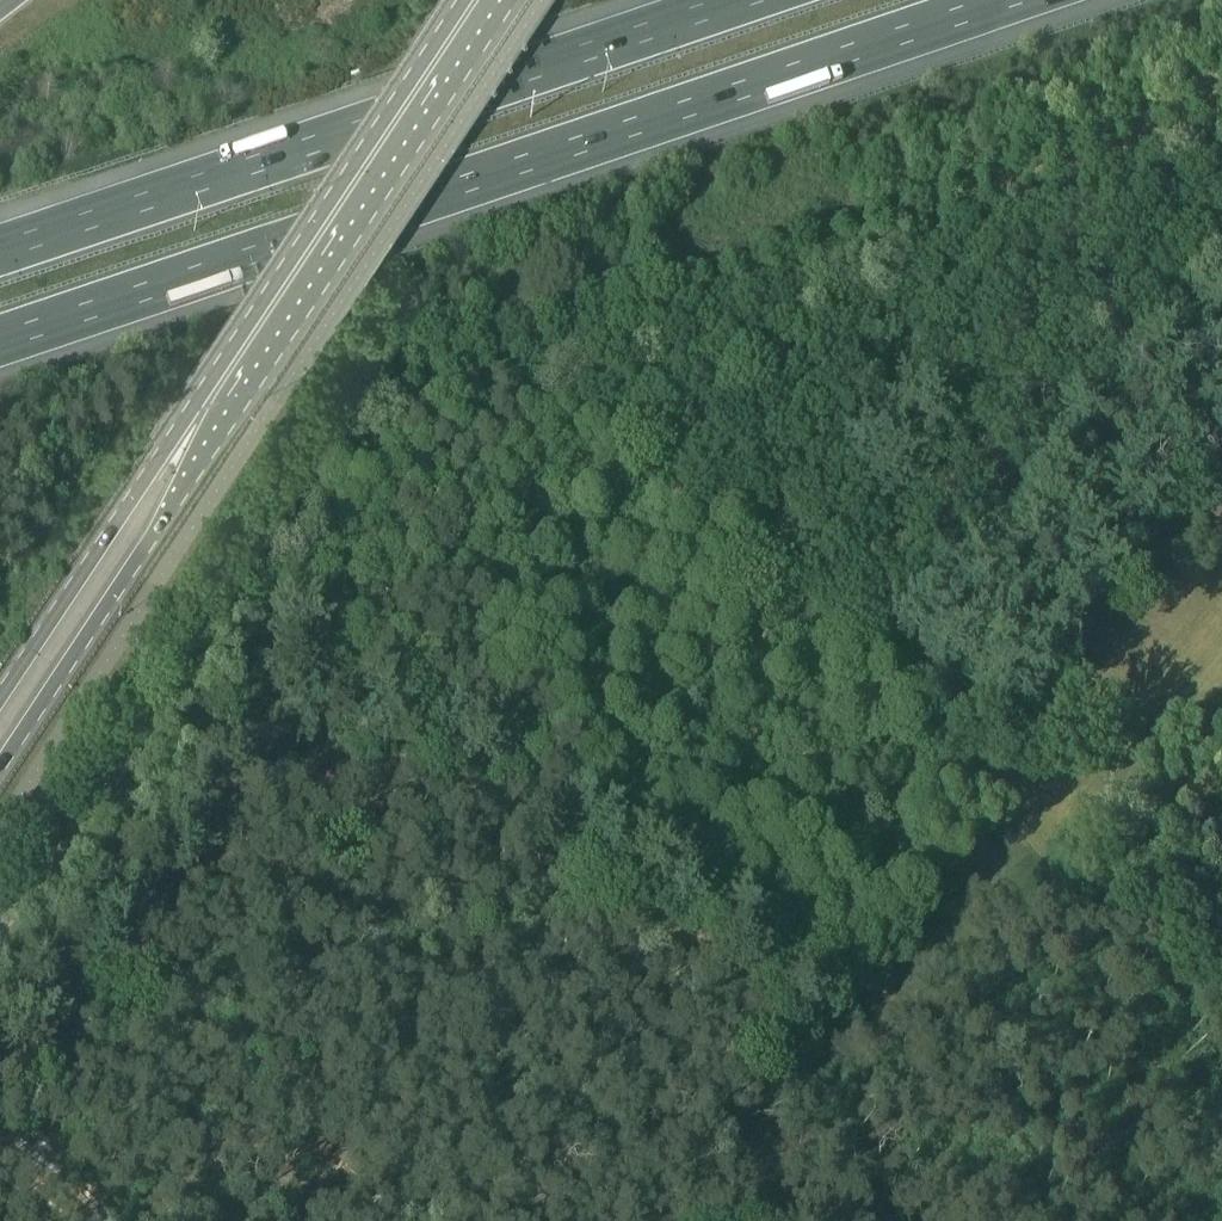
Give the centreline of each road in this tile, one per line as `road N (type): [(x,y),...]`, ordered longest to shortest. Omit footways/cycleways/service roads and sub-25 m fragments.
road 1 (motorway): [(0,341),(1007,0)]
road 2 (primary): [(0,767),(512,0)]
road 3 (primary): [(464,0),(0,698)]
road 4 (motorway): [(742,0),(0,250)]

